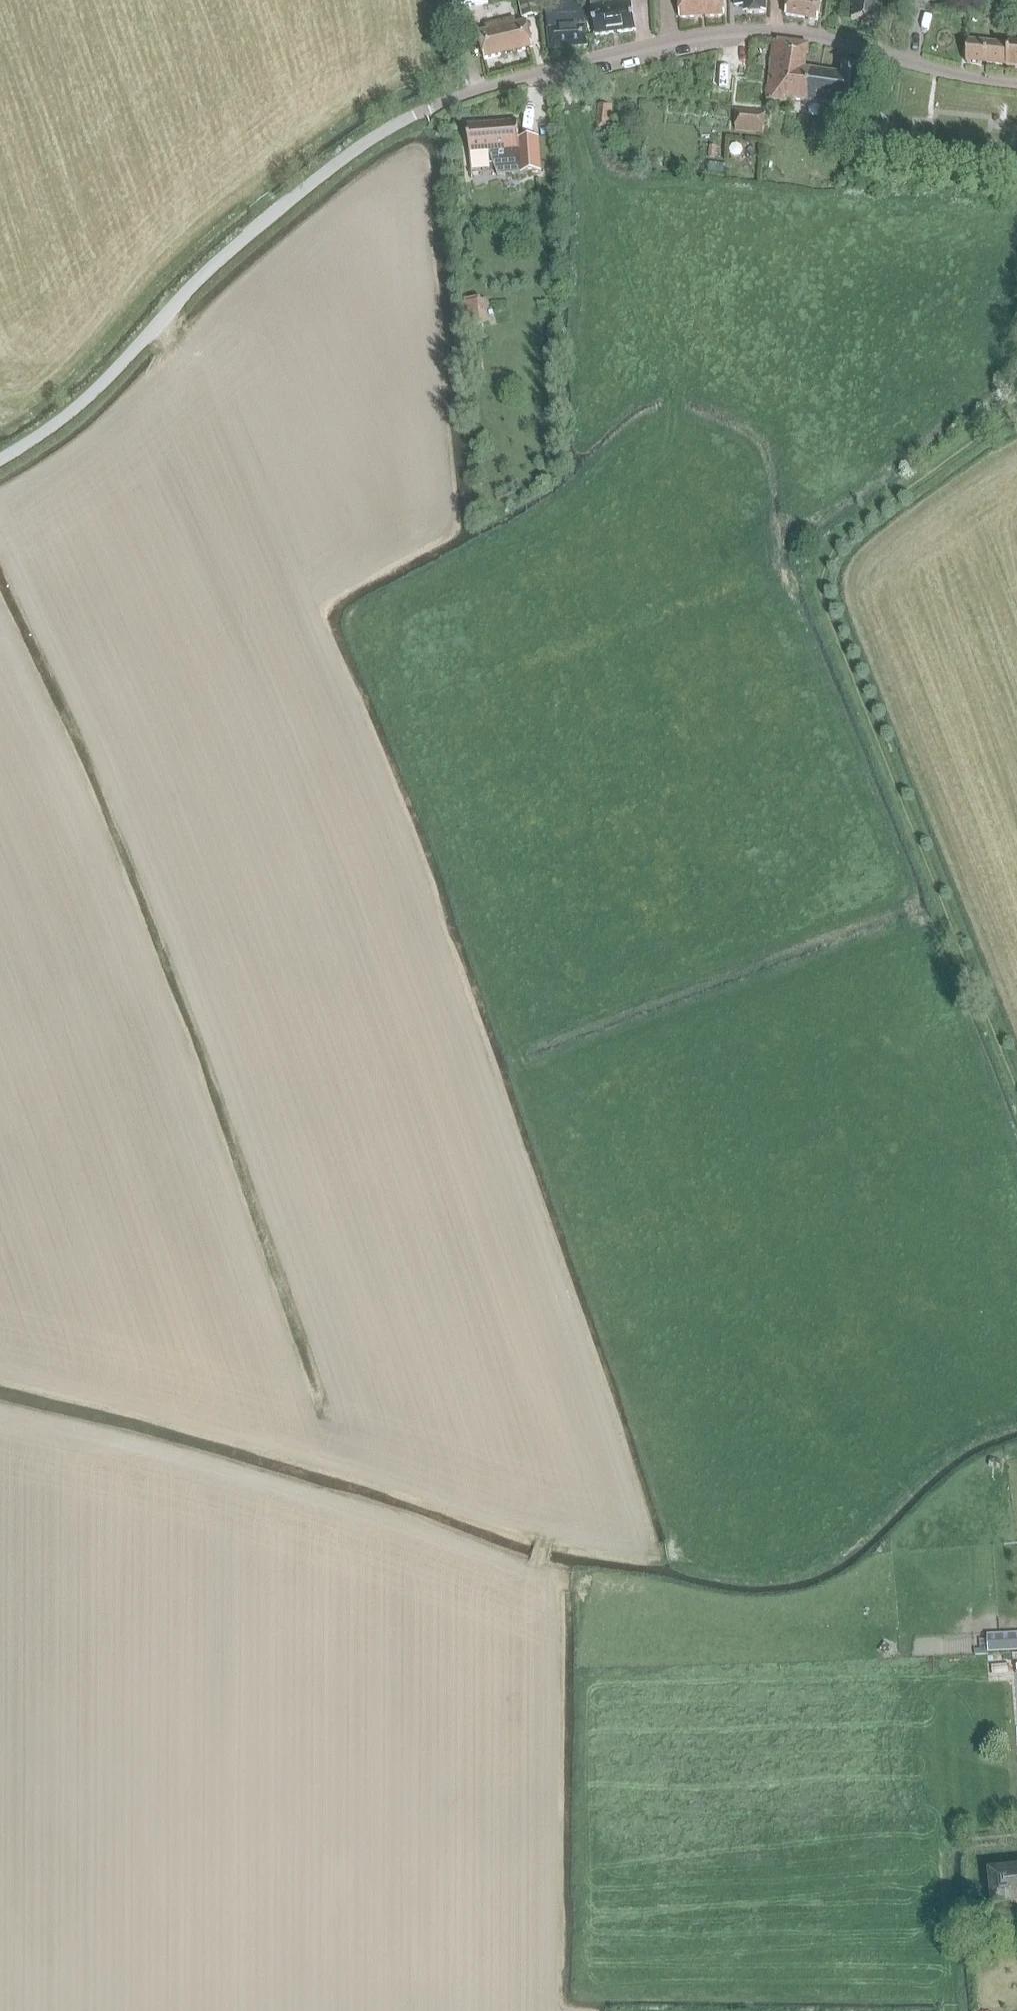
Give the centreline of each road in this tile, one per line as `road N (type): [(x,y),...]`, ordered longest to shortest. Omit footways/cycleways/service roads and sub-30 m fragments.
road 1 (unclassified): [(0,462),(63,429),(229,261),(360,148),(472,94),(724,31),(828,38),(1016,82)]
road 2 (track): [(1016,403),(834,538),(815,584),(1016,1089)]

